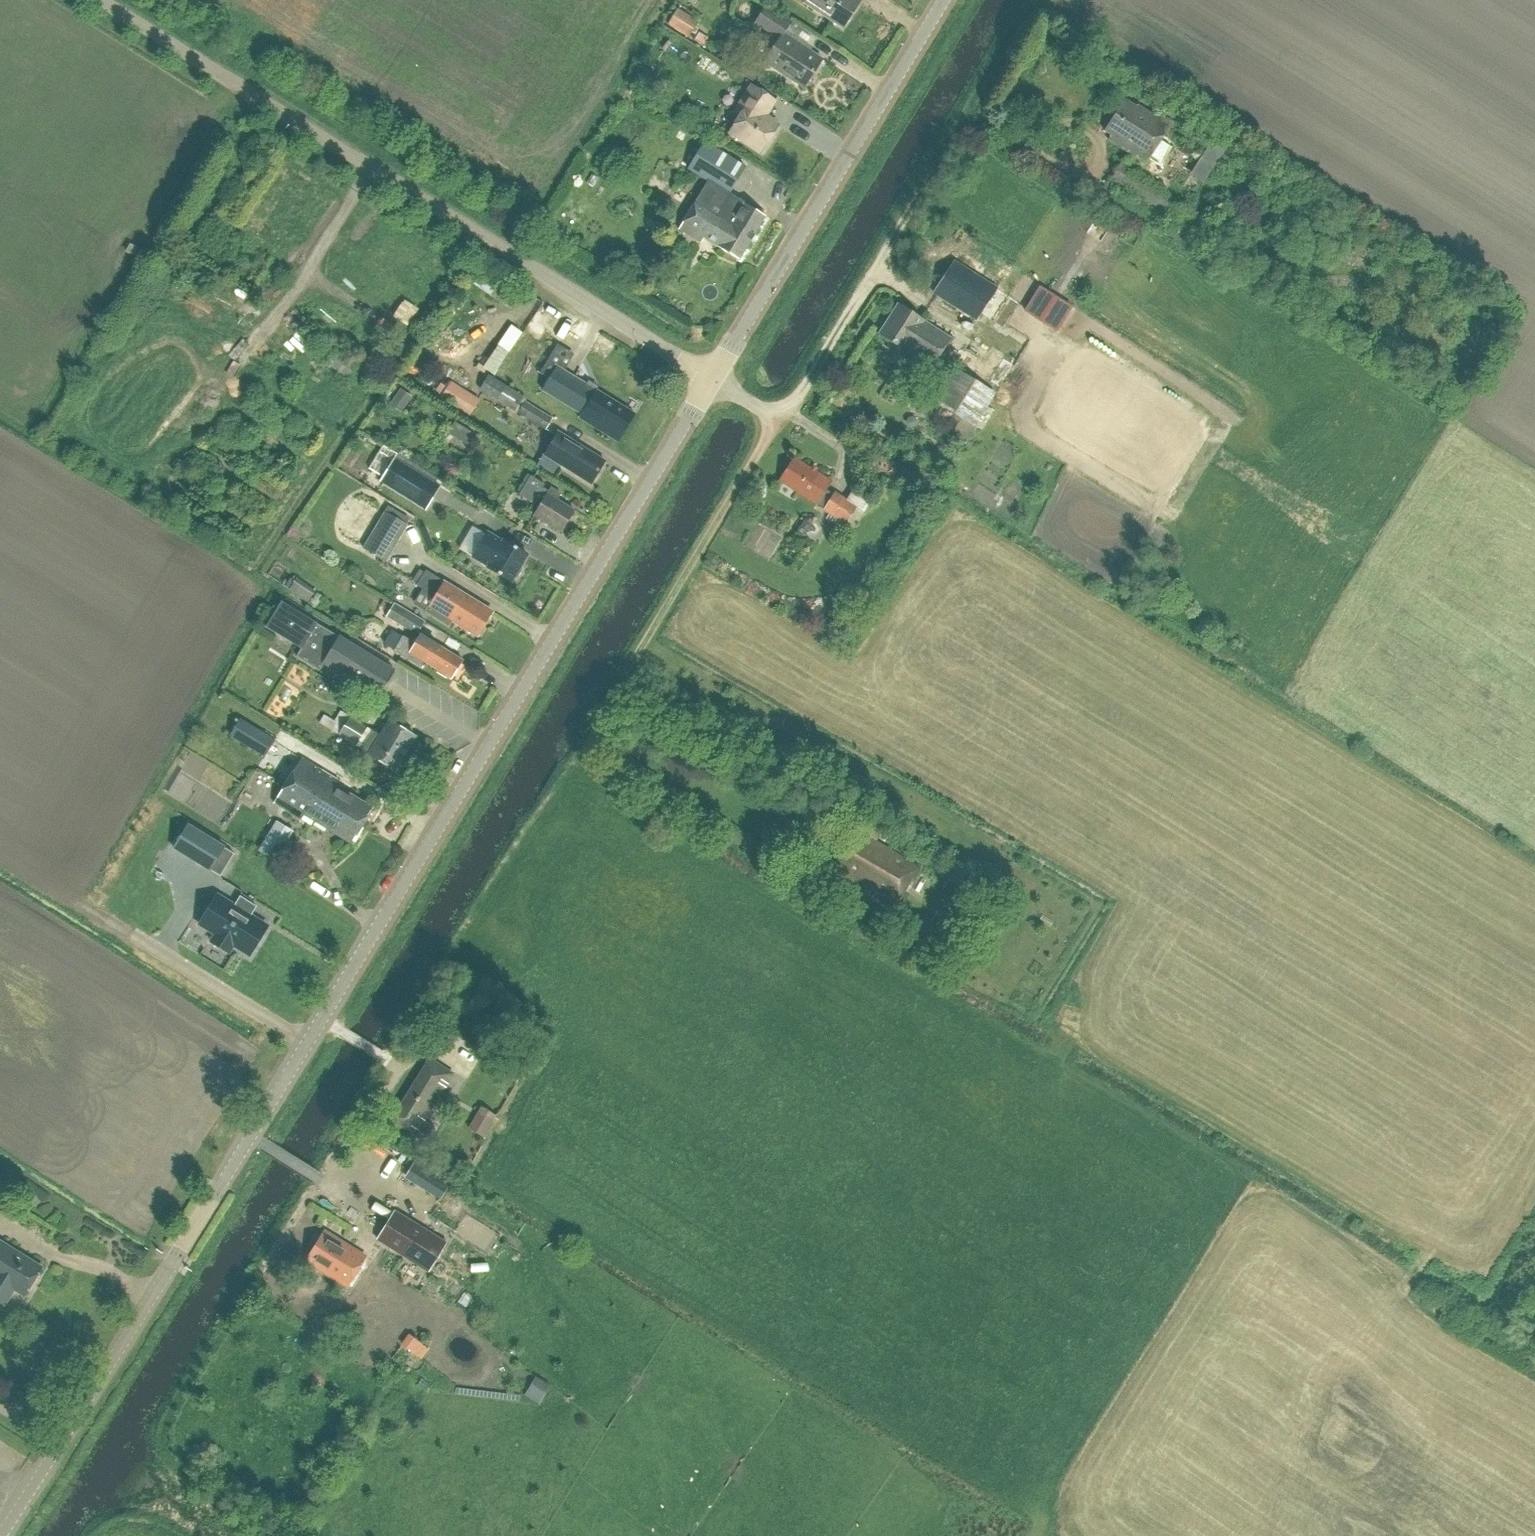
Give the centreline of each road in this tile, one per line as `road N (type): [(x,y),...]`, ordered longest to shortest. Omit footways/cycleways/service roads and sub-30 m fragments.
road 1 (tertiary): [(0,1535),(488,744),(553,654),(713,383)]
road 2 (unclassified): [(713,383),(103,0)]
road 3 (tertiary): [(713,383),(943,0)]

